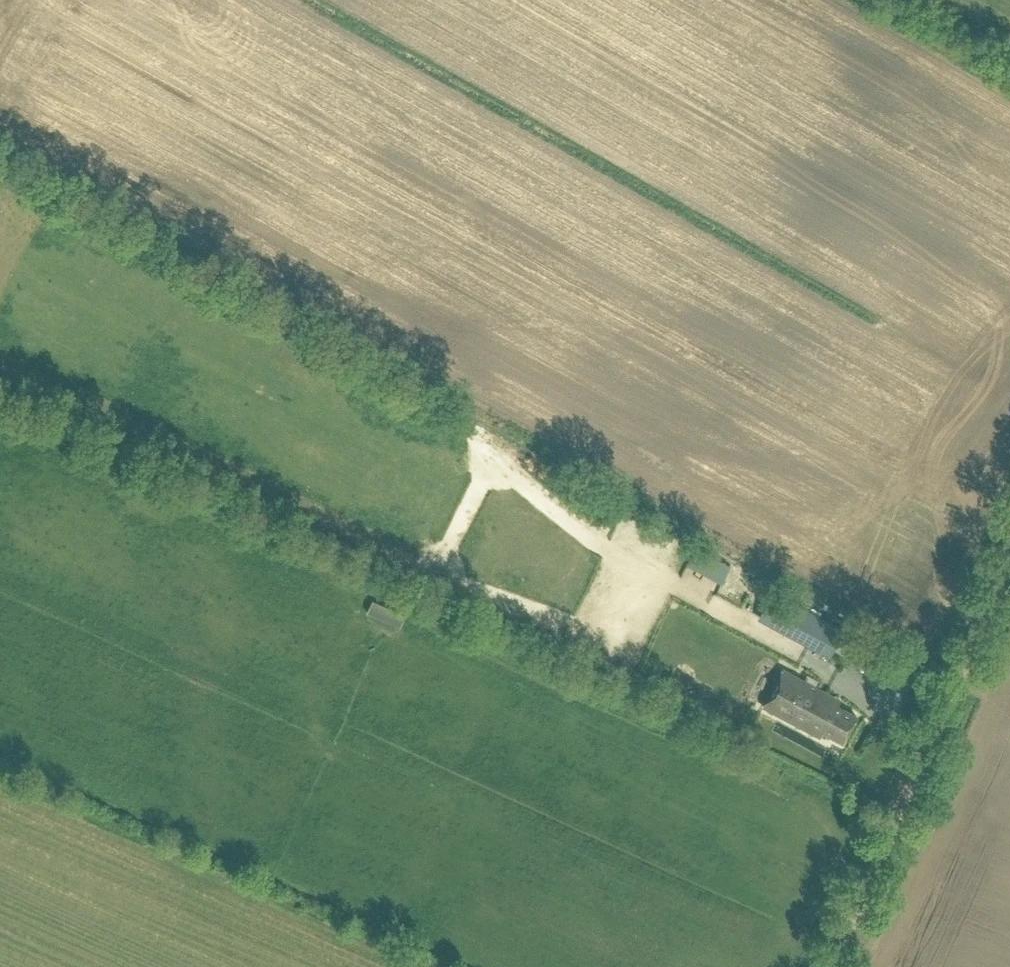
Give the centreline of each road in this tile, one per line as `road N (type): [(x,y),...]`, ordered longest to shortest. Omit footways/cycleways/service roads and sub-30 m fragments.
road 1 (unclassified): [(830,966),(1009,557)]

